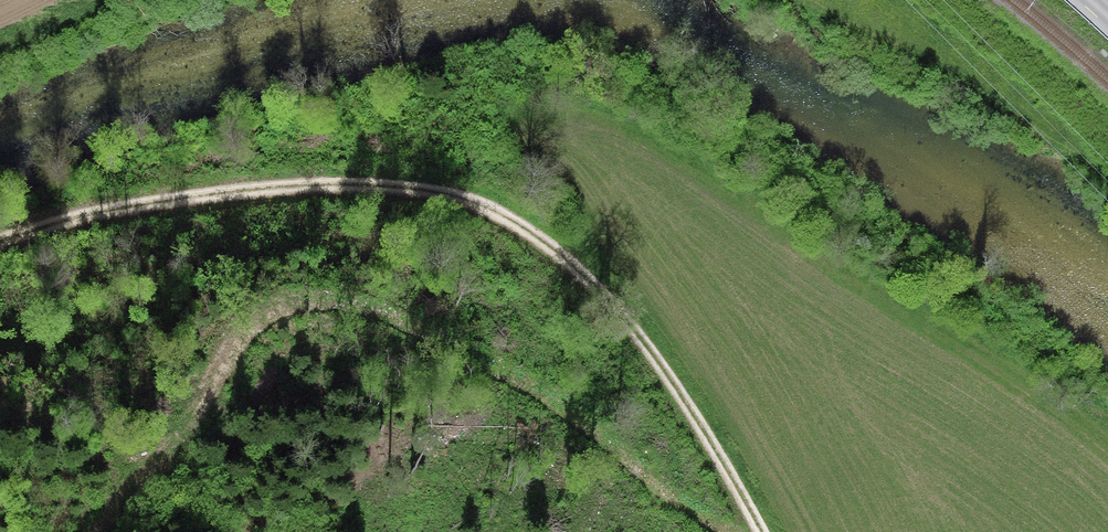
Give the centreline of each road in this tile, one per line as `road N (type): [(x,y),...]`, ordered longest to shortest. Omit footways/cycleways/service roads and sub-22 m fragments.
road 1 (track): [(0,246),(122,208),(288,186),(387,185),(485,205),(608,291),(678,386),(758,531)]
road 2 (track): [(733,531),(676,501),(568,412),(483,359),(343,308),(271,304),(102,531)]

